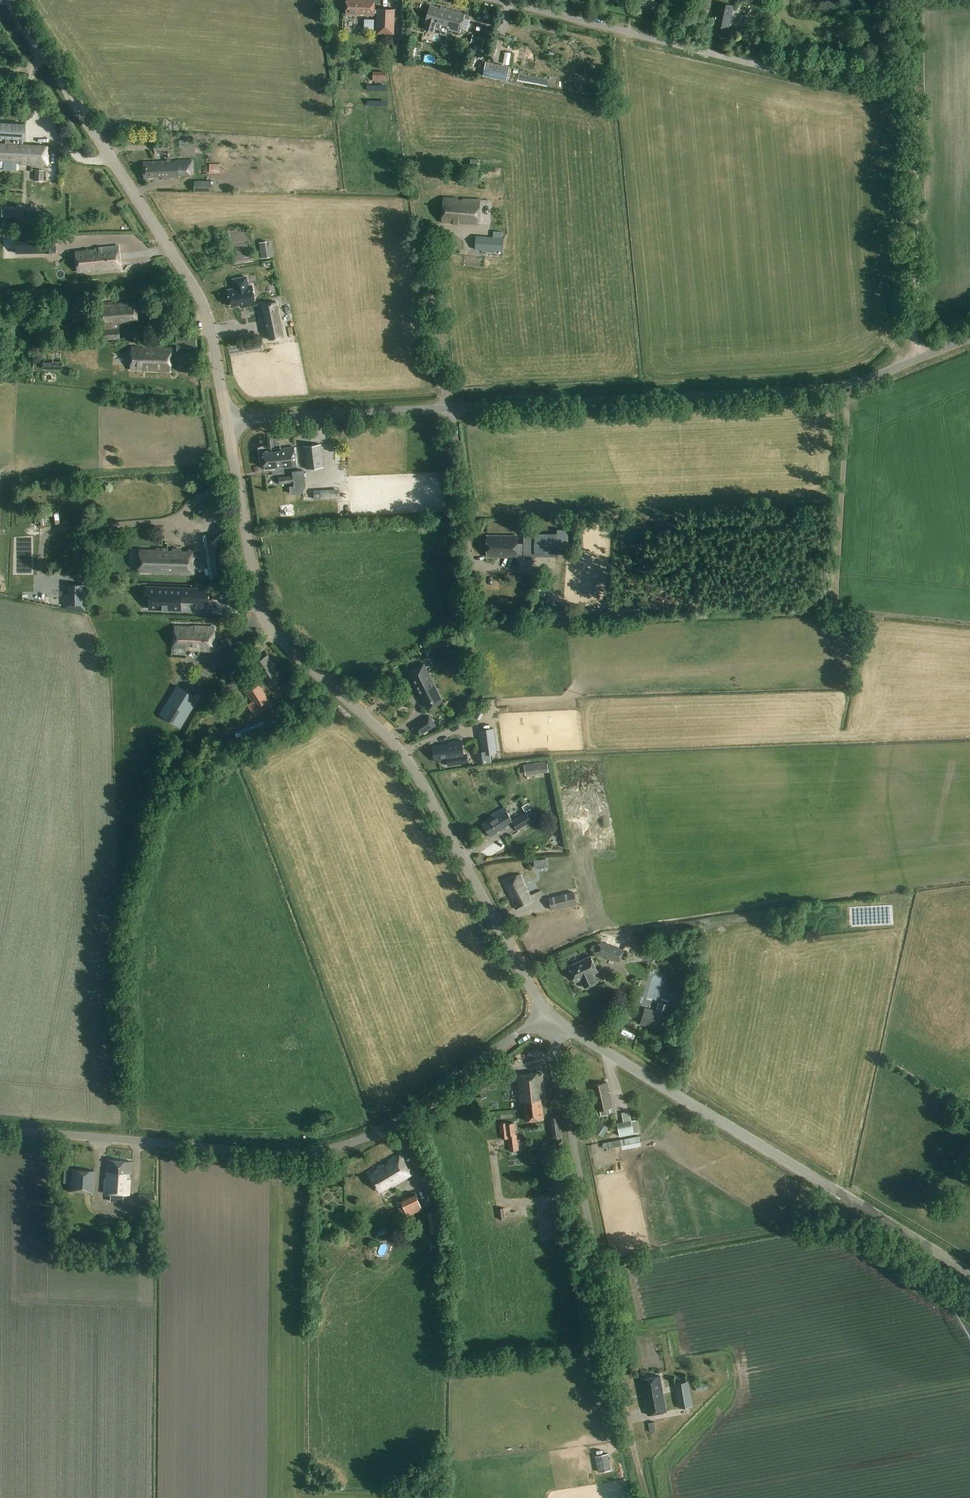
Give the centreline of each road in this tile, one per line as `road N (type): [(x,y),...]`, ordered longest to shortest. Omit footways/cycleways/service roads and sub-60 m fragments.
road 1 (unclassified): [(227,420),(811,390),(852,384),(969,339)]
road 2 (unclassified): [(544,1022),(409,765),(282,641),(261,611),(227,420)]
road 3 (unclassified): [(544,1022),(383,1129),(332,1147),(278,1152),(0,1128)]
road 4 (unclassified): [(969,1273),(552,1024)]
road 5 (unclassified): [(227,420),(206,311),(9,0)]
road 6 (unclassified): [(630,1431),(552,1024)]
road 7 (unclassified): [(496,0),(777,69)]
road 8 (track): [(911,95),(916,358)]
road 9 (track): [(777,69),(911,95)]

